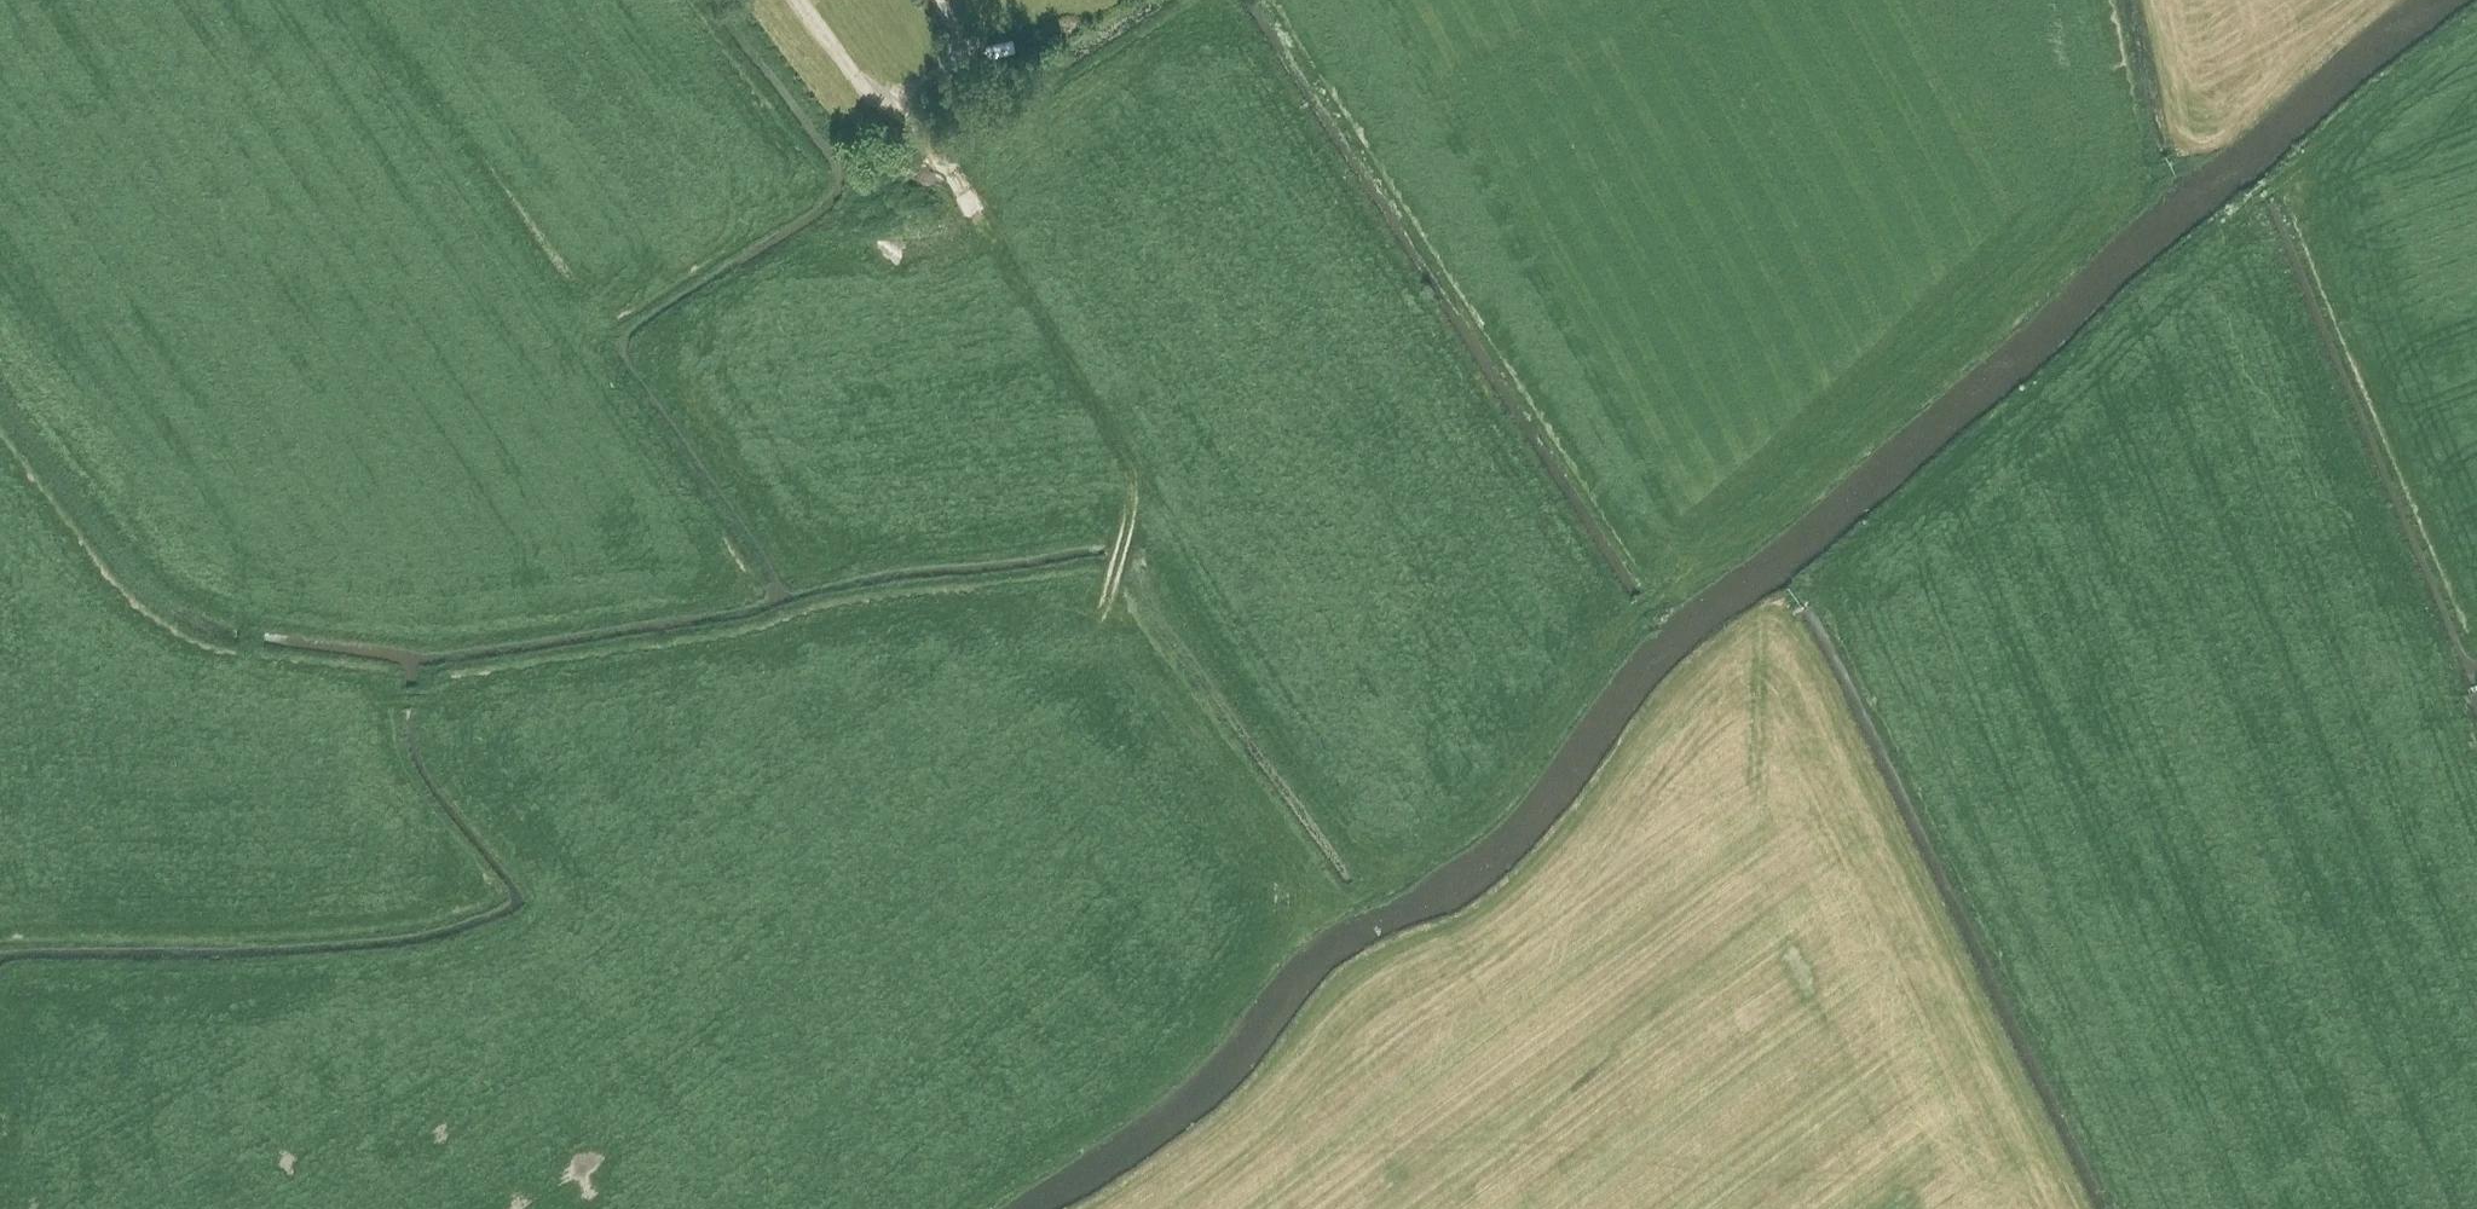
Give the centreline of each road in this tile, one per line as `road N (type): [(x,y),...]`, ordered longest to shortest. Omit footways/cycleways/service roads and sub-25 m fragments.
road 1 (track): [(800,0),(868,88),(933,146),(975,211)]
road 2 (track): [(868,88),(917,89),(940,75),(955,52),(955,27),(938,0)]

